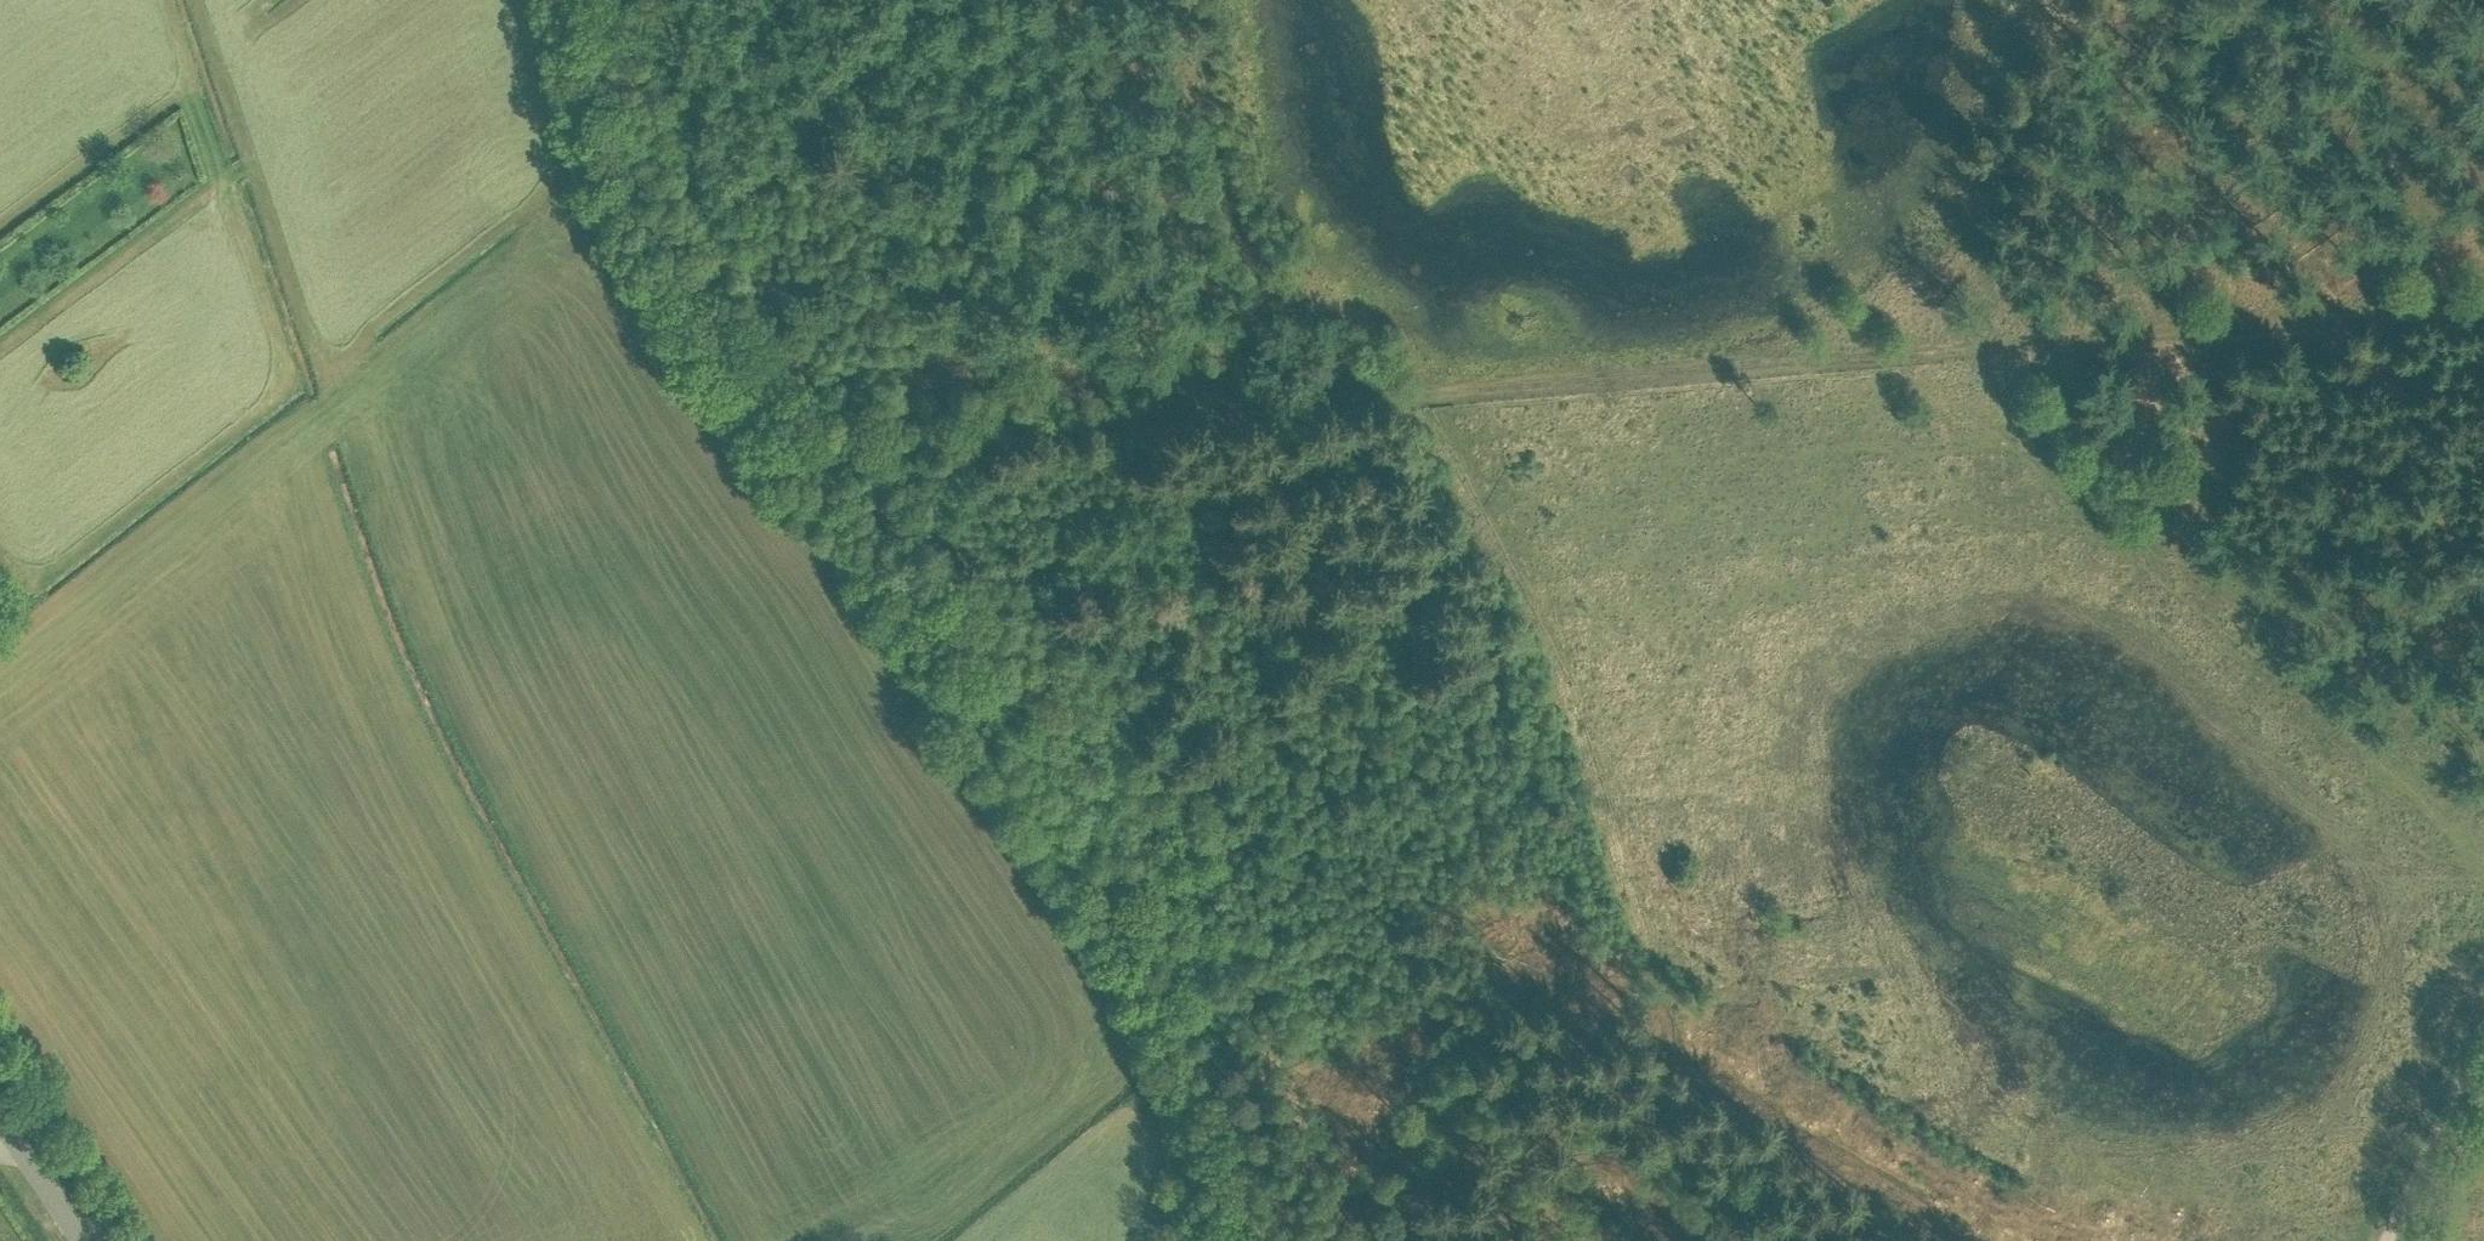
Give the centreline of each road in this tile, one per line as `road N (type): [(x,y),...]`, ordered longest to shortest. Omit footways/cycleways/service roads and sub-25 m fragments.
road 1 (track): [(2483,1026),(2379,1240)]
road 2 (unclassified): [(82,1240),(0,1120)]

